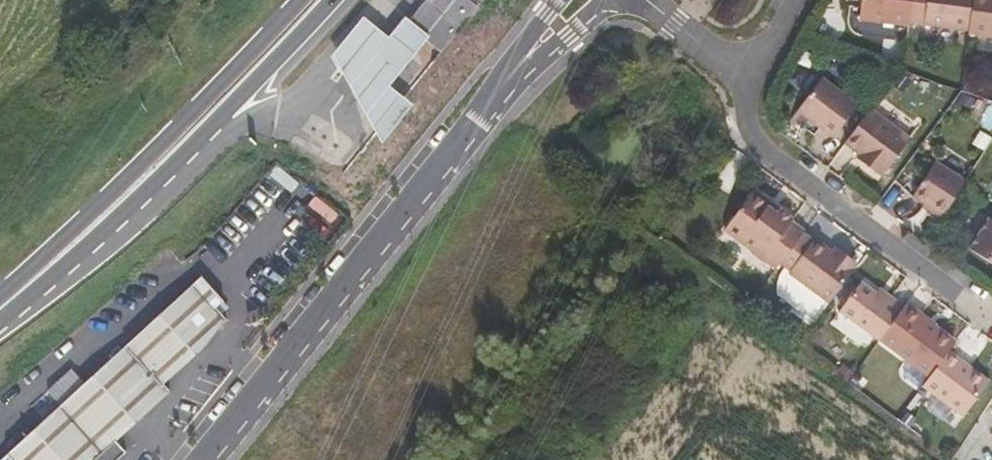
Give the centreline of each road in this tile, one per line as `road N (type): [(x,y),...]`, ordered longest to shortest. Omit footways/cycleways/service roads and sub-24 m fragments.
road 1 (secondary): [(196,459),(481,116)]
road 2 (primary): [(310,0),(176,143),(0,300)]
road 3 (residential): [(751,74),(745,101),(752,137),(991,317)]
road 4 (secondary): [(481,116),(615,0)]
road 5 (secondary): [(567,0),(481,116)]
road 6 (residential): [(751,74),(647,0)]

